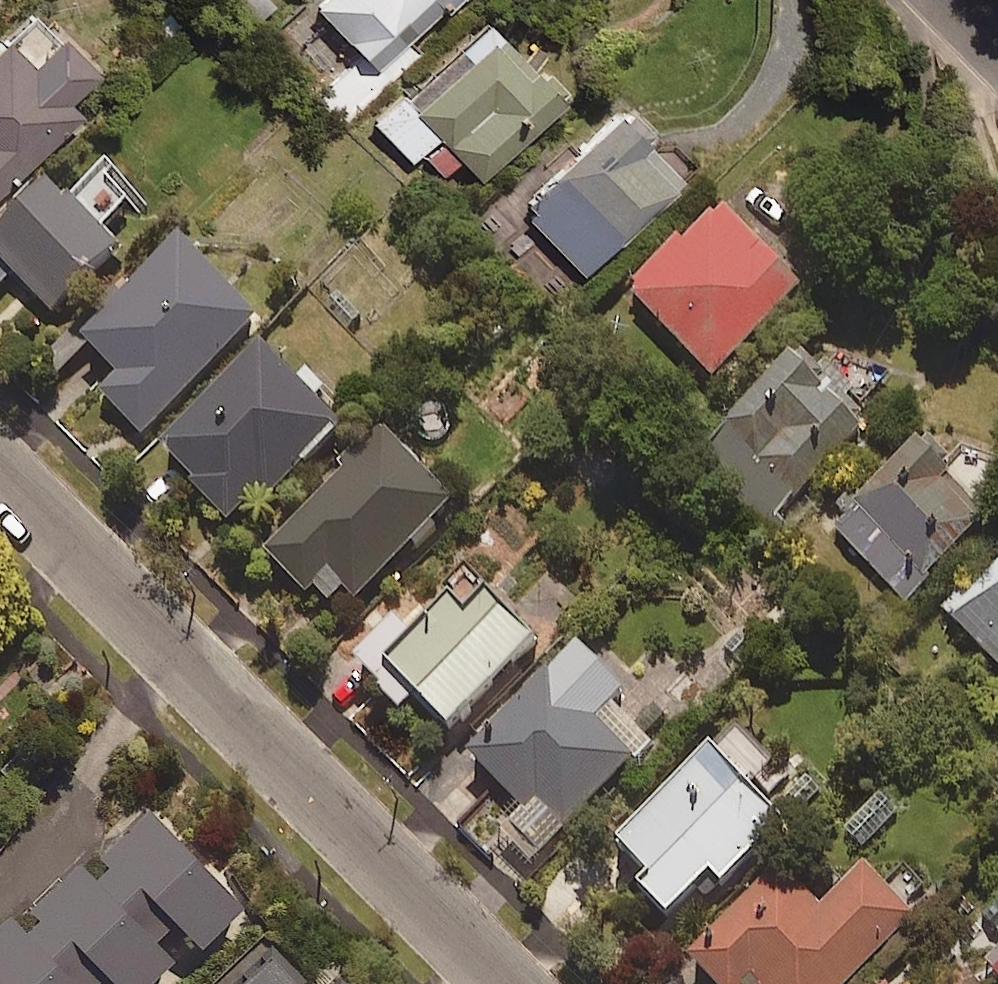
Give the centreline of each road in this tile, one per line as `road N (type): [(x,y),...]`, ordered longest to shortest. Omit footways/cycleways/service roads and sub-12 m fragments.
road 1 (residential): [(0,472),(507,983)]

